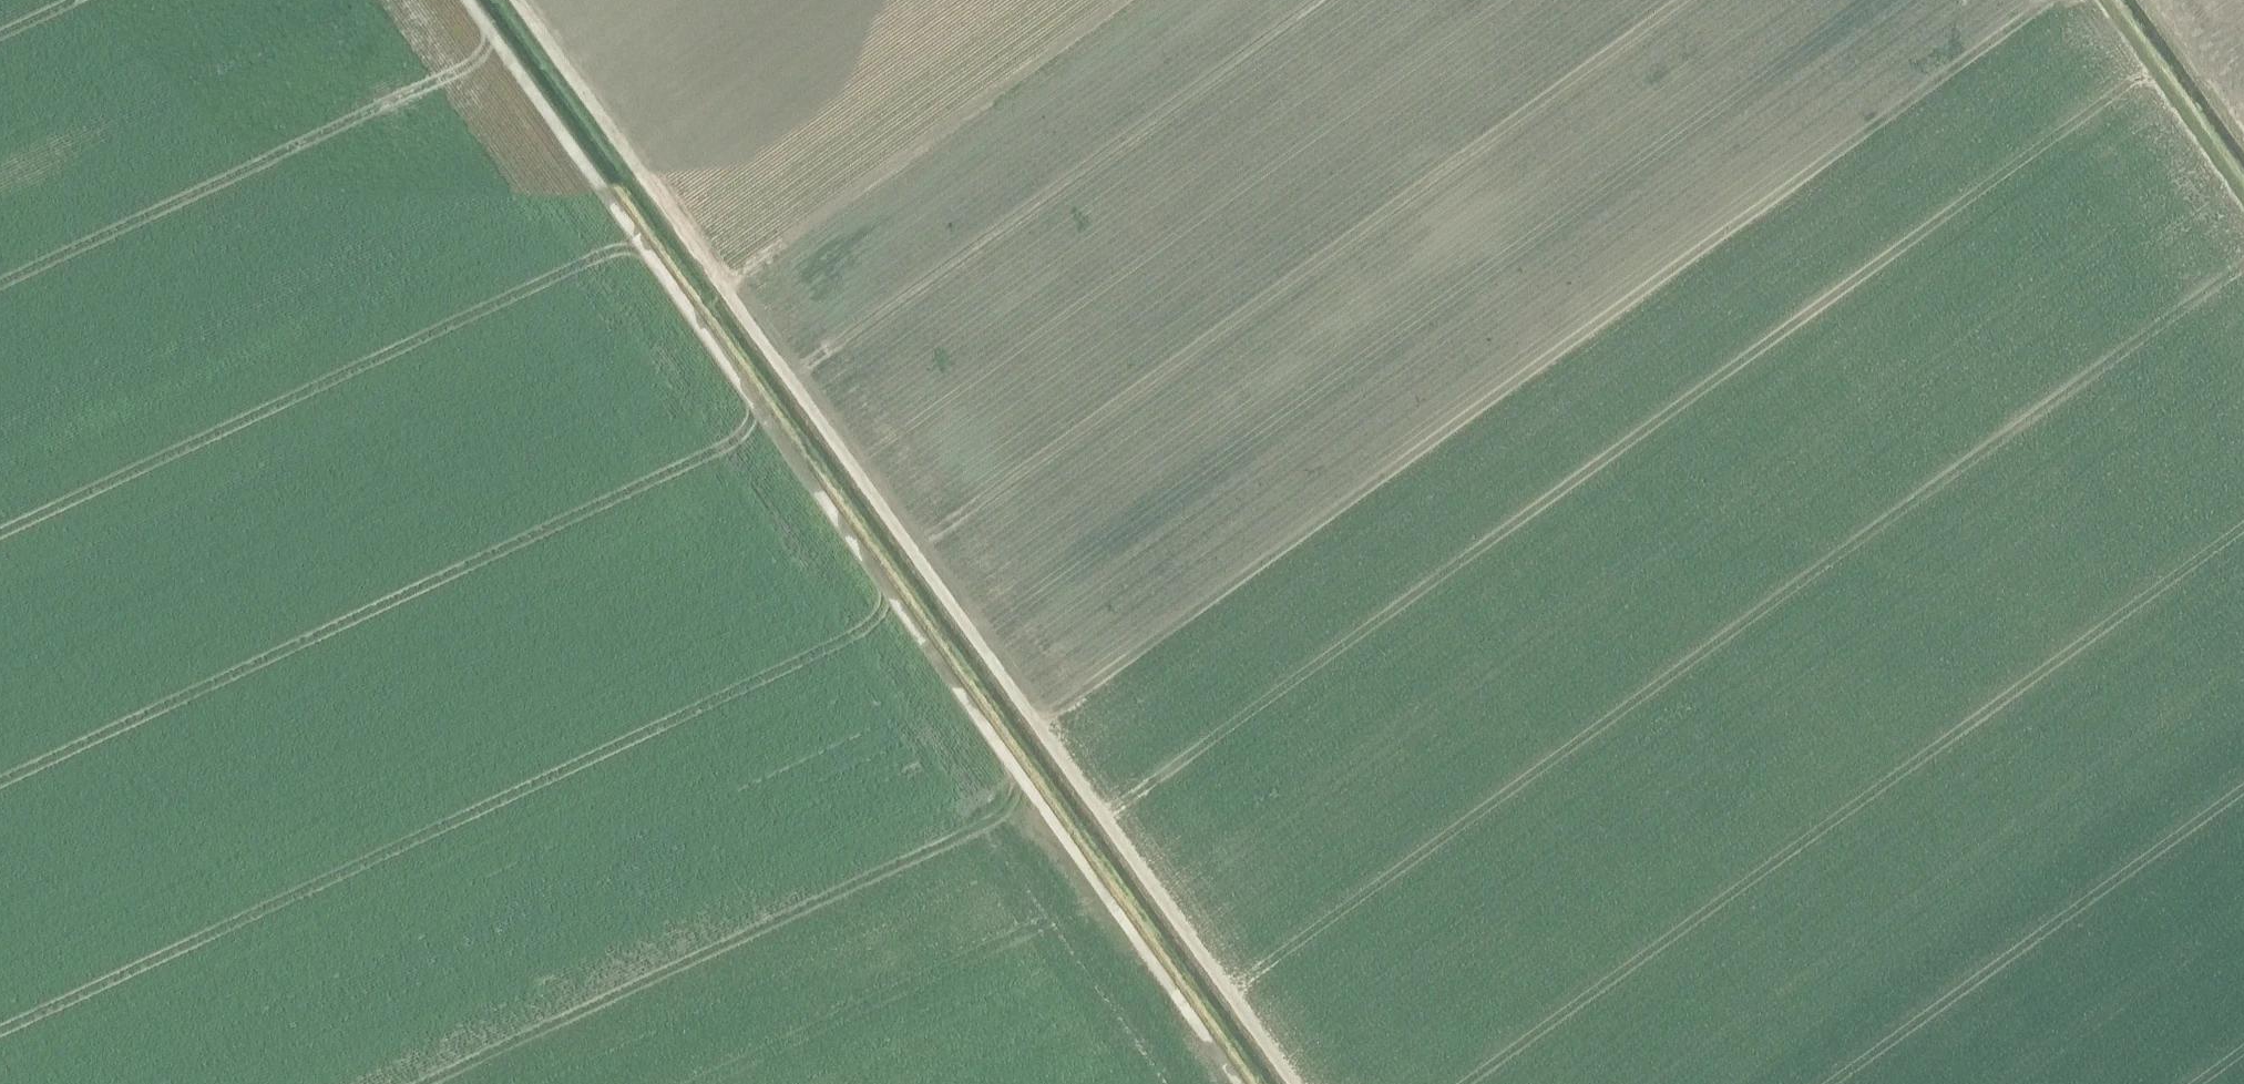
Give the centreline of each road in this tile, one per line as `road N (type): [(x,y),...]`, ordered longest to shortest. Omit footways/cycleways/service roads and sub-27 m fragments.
road 1 (track): [(516,0),(1290,1083)]

